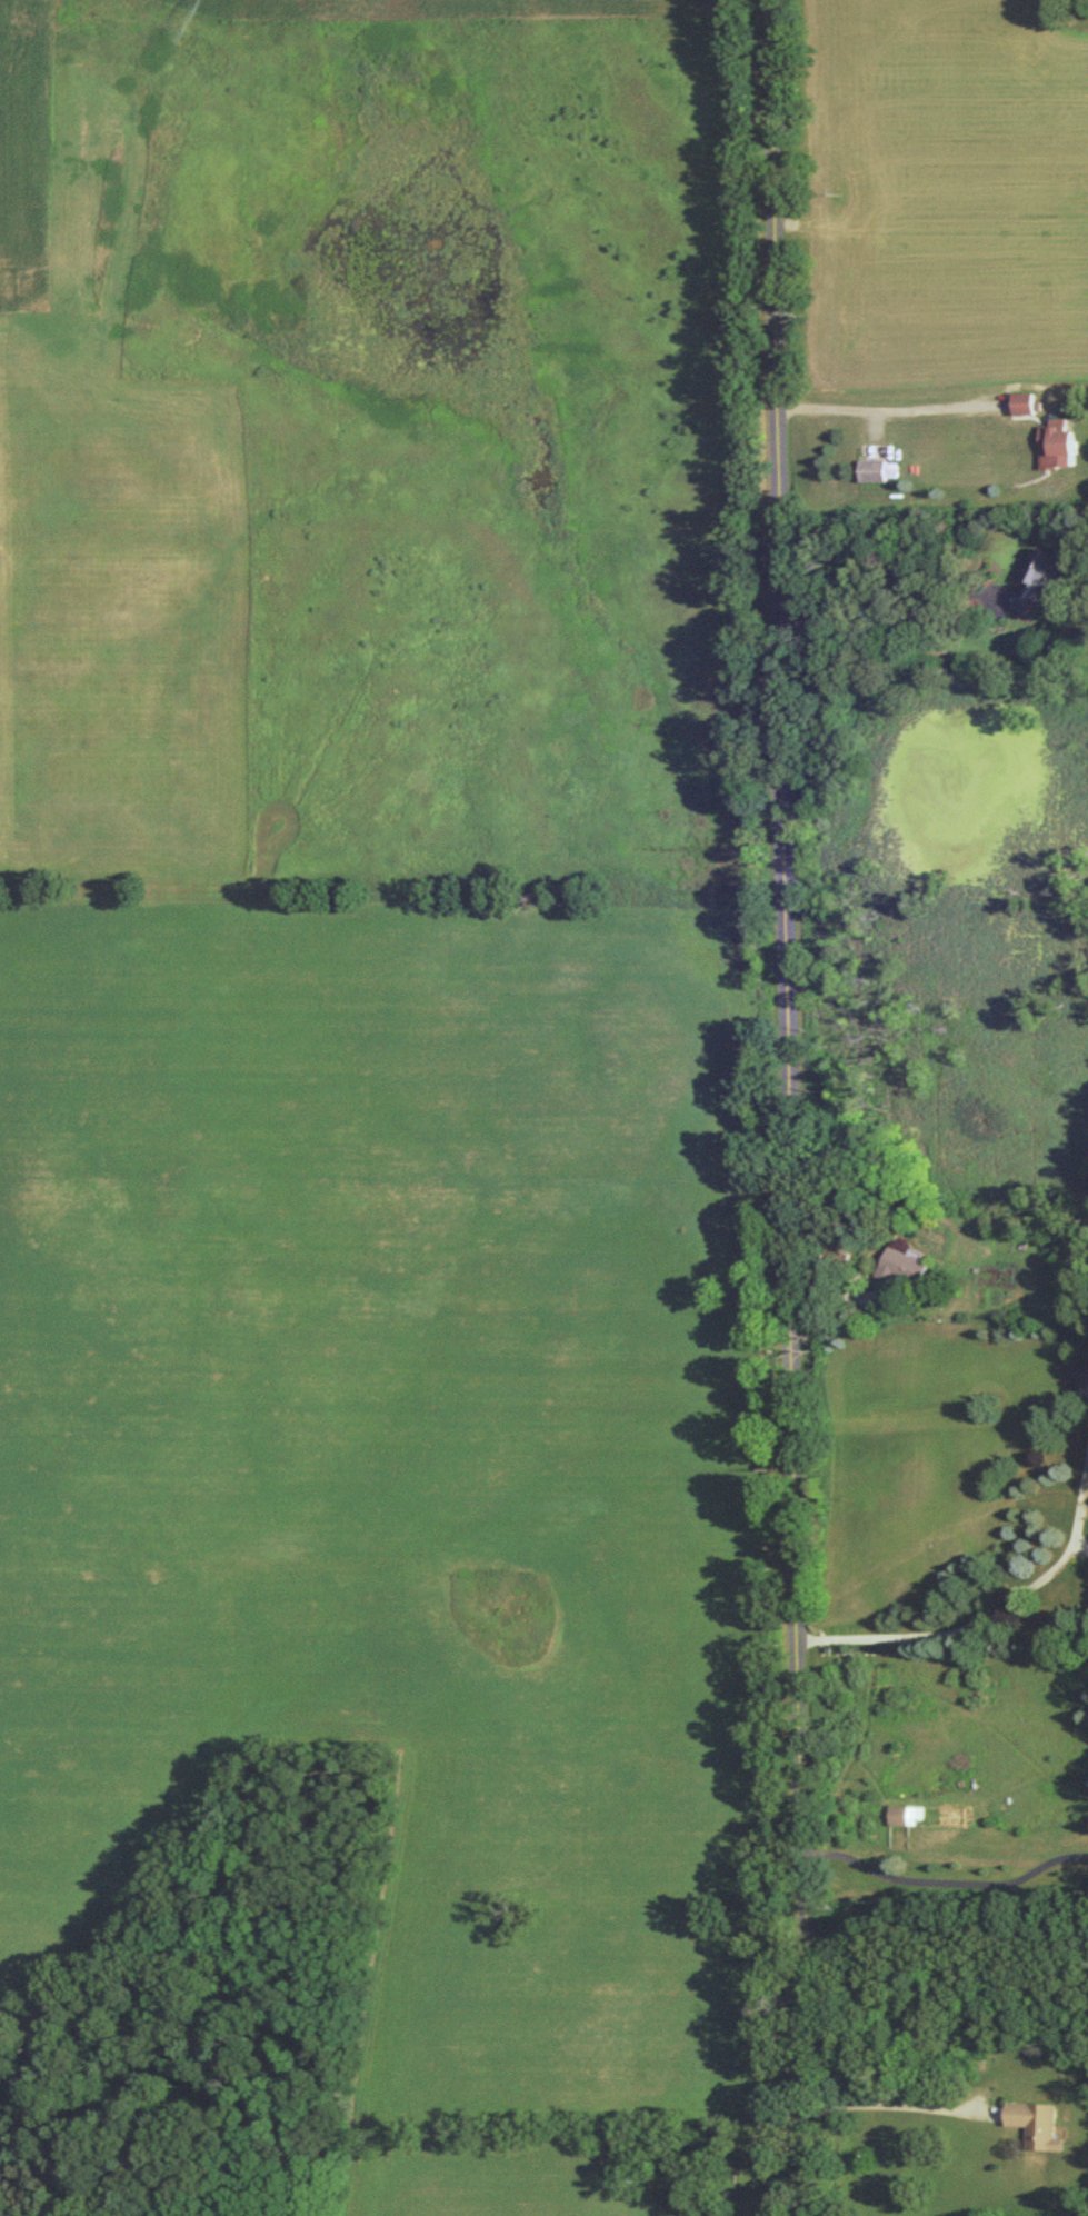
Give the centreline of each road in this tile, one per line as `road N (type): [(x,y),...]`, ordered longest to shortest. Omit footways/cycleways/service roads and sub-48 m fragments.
road 1 (residential): [(781,0),(815,2215)]

